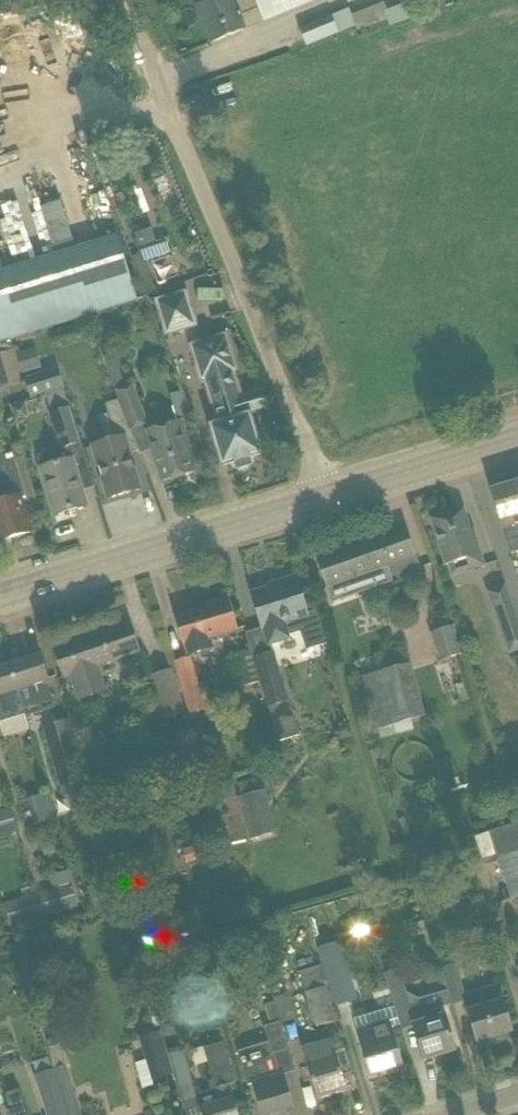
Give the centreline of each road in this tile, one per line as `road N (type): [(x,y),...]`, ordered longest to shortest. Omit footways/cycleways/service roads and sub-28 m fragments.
road 1 (secondary): [(0,601),(517,441)]

